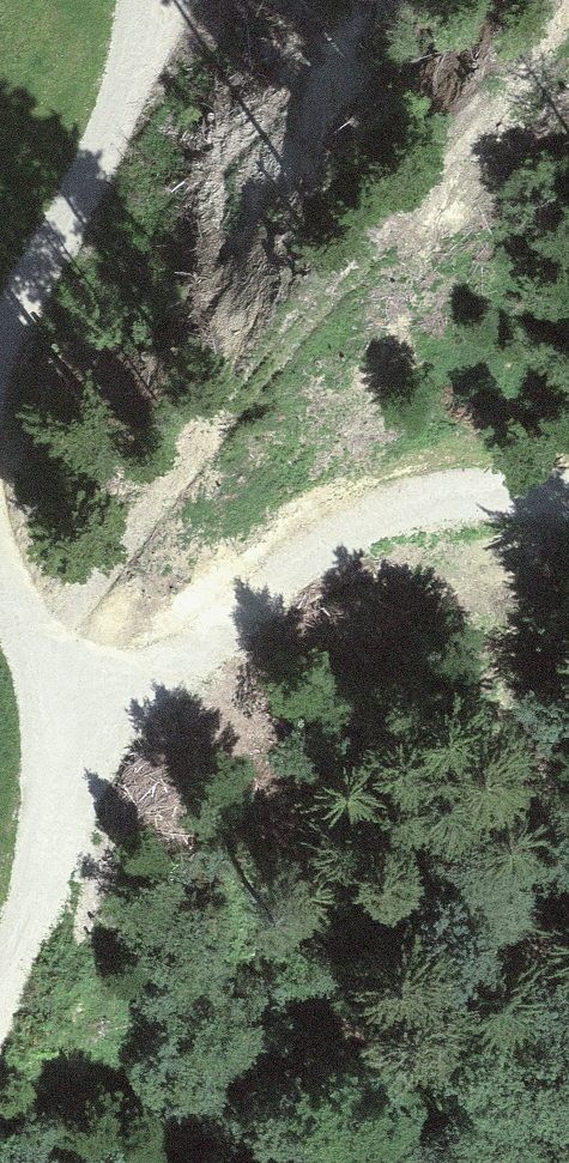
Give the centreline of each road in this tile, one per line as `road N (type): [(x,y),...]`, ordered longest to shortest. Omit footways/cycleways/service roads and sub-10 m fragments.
road 1 (track): [(0,977),(90,709),(178,487),(568,0)]
road 2 (track): [(568,505),(451,505),(377,521),(305,561),(188,676),(133,711),(90,709),(41,668),(0,577)]
road 3 (track): [(0,297),(102,0)]

